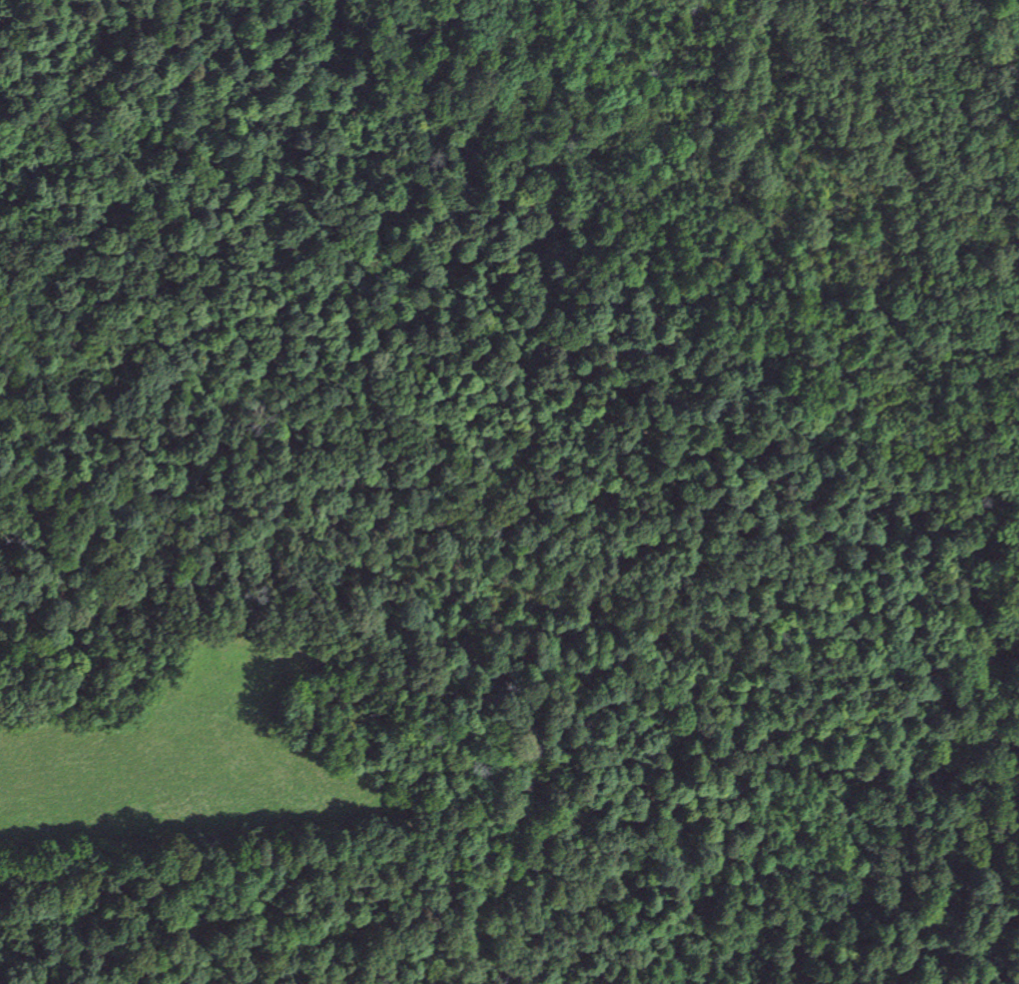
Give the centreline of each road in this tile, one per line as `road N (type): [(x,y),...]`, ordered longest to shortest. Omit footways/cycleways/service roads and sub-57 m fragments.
road 1 (track): [(1018,815),(865,905),(780,871),(474,828),(46,872),(0,888)]
road 2 (track): [(730,0),(726,23),(829,209),(959,417),(1018,584)]

